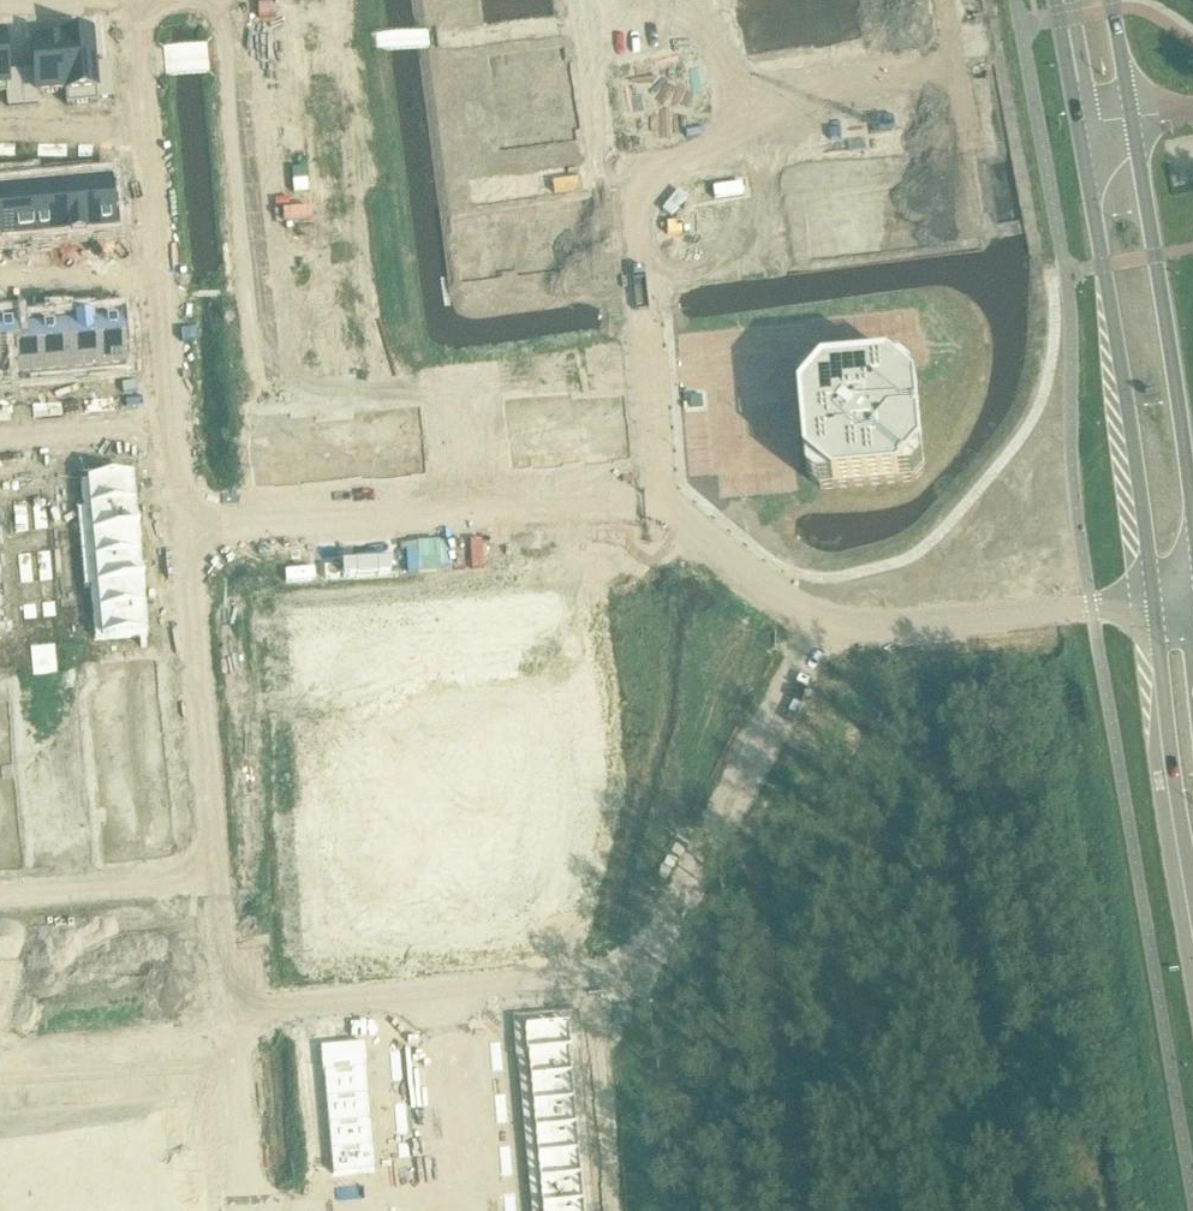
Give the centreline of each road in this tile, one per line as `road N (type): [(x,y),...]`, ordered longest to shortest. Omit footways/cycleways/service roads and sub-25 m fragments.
road 1 (residential): [(1155,604),(872,626),(821,616),(774,594),(659,507)]
road 2 (secondary): [(1082,125),(1155,604)]
road 3 (residential): [(659,507),(182,528)]
road 4 (residential): [(216,0),(245,353),(169,383)]
road 5 (secondary): [(1192,518),(1132,117)]
road 6 (residential): [(659,507),(627,174)]
road 7 (residential): [(204,771),(506,755)]
road 8 (residential): [(227,1065),(204,771)]
road 9 (secondary): [(1155,604),(1192,889)]
road 10 (residential): [(159,281),(133,0)]
road 11 (residential): [(731,161),(913,137),(903,63)]
road 12 (residential): [(204,771),(182,528)]
road 13 (residential): [(227,1065),(0,1077)]
road 14 (residential): [(241,1205),(460,1188)]
road 15 (residential): [(722,90),(903,63)]
road 16 (residential): [(159,281),(0,286)]
road 17 (residential): [(480,192),(627,174)]
road 18 (residential): [(447,1043),(460,1188)]
road 19 (residential): [(182,528),(169,383)]
road 20 (residential): [(241,1205),(227,1065)]
road 21 (secondary): [(1063,0),(1082,125)]

